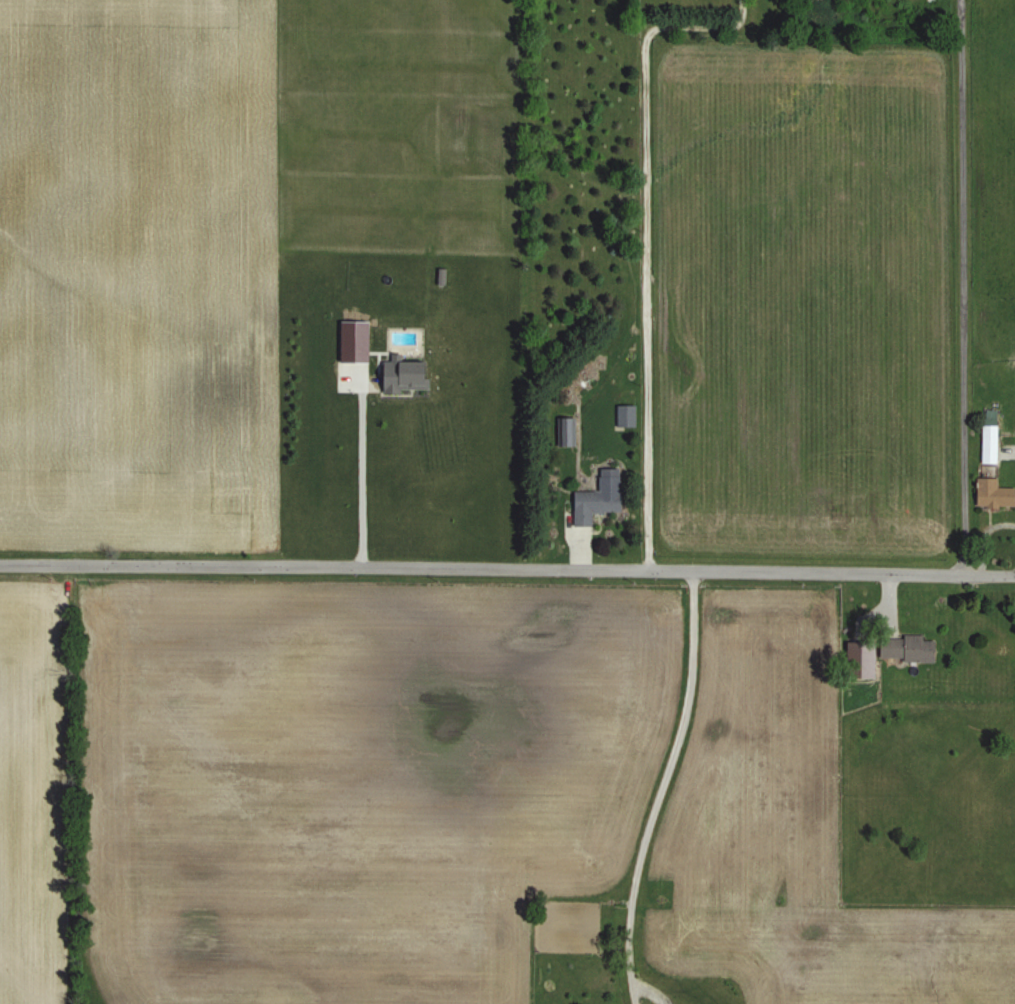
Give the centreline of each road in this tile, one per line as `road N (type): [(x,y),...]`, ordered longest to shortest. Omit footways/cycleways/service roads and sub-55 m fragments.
road 1 (residential): [(0,565),(1014,575)]

